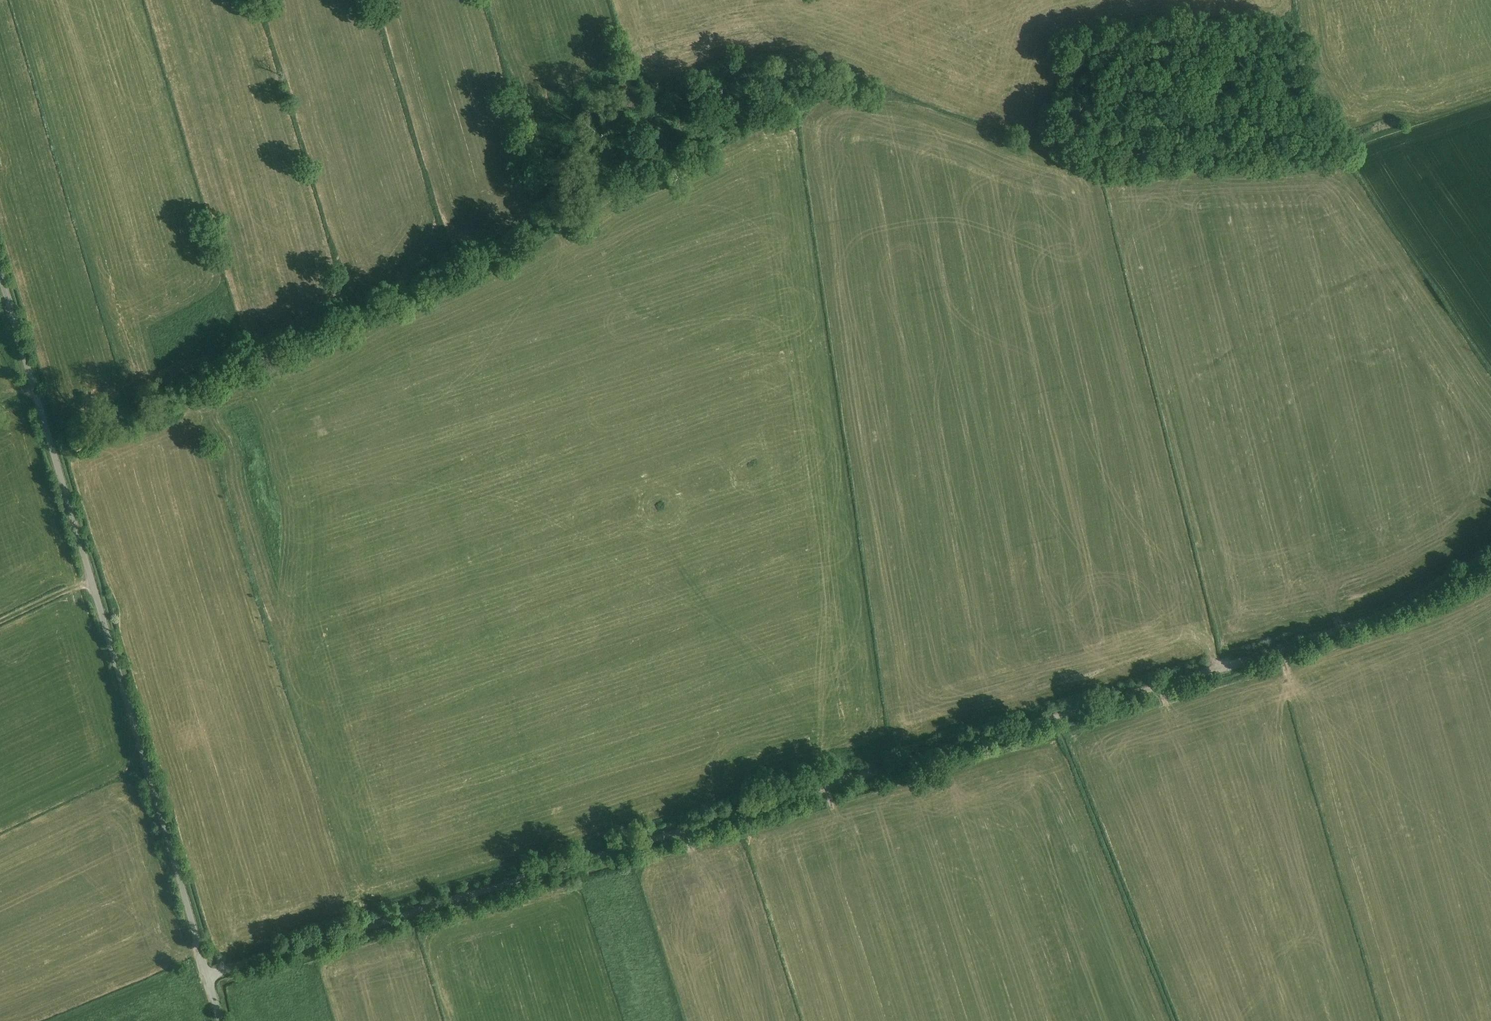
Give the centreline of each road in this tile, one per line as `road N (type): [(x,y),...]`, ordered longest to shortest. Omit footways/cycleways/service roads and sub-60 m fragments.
road 1 (unclassified): [(208,976),(1319,640),(1490,562)]
road 2 (unclassified): [(208,976),(0,275)]

